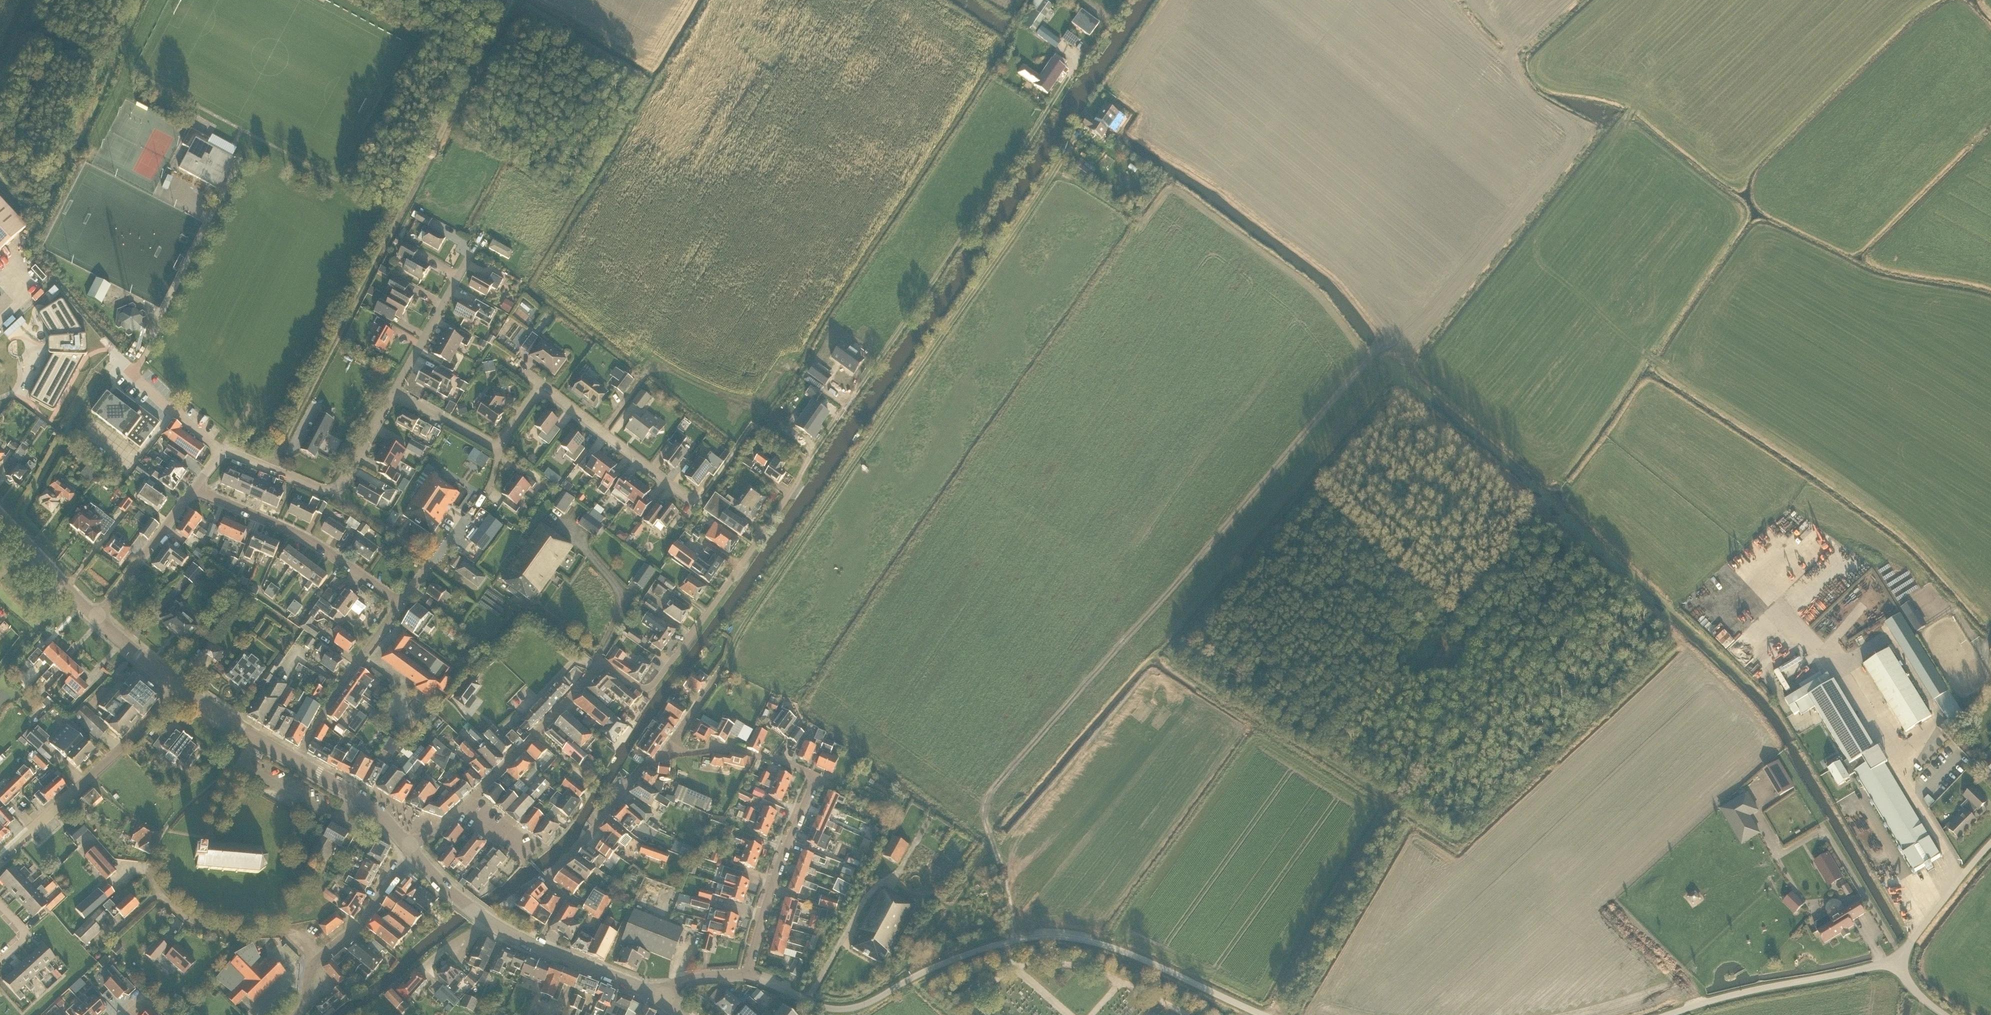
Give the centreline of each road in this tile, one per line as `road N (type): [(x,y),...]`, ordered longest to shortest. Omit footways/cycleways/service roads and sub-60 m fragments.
road 1 (track): [(722,673),(745,623),(1064,159)]
road 2 (unclassified): [(747,977),(813,1006),(852,1009),(987,948),(1066,938),(1139,958),(1263,1014)]
road 3 (track): [(272,470),(513,0)]
road 4 (residential): [(466,805),(598,666),(642,688),(656,682),(809,460)]
road 5 (residential): [(747,977),(818,778),(734,749),(670,752)]
road 6 (secondary): [(663,1000),(501,929),(415,855)]
road 7 (residential): [(0,859),(181,687)]
road 8 (residential): [(401,605),(309,541),(194,489)]
road 9 (unclassified): [(1668,1014),(1895,962)]
road 10 (residential): [(297,1014),(314,964),(357,927),(415,855)]
road 11 (residential): [(694,502),(542,385)]
road 12 (residential): [(297,762),(401,605)]
road 13 (residential): [(545,881),(648,763),(670,752)]
road 14 (residential): [(95,617),(194,489)]
road 15 (residential): [(394,394),(472,253)]
road 16 (unclassified): [(1895,962),(1990,843)]
road 17 (secondary): [(407,845),(368,804),(297,762)]
road 18 (secondary): [(95,617),(0,516)]
road 19 (secondary): [(297,762),(181,687)]

